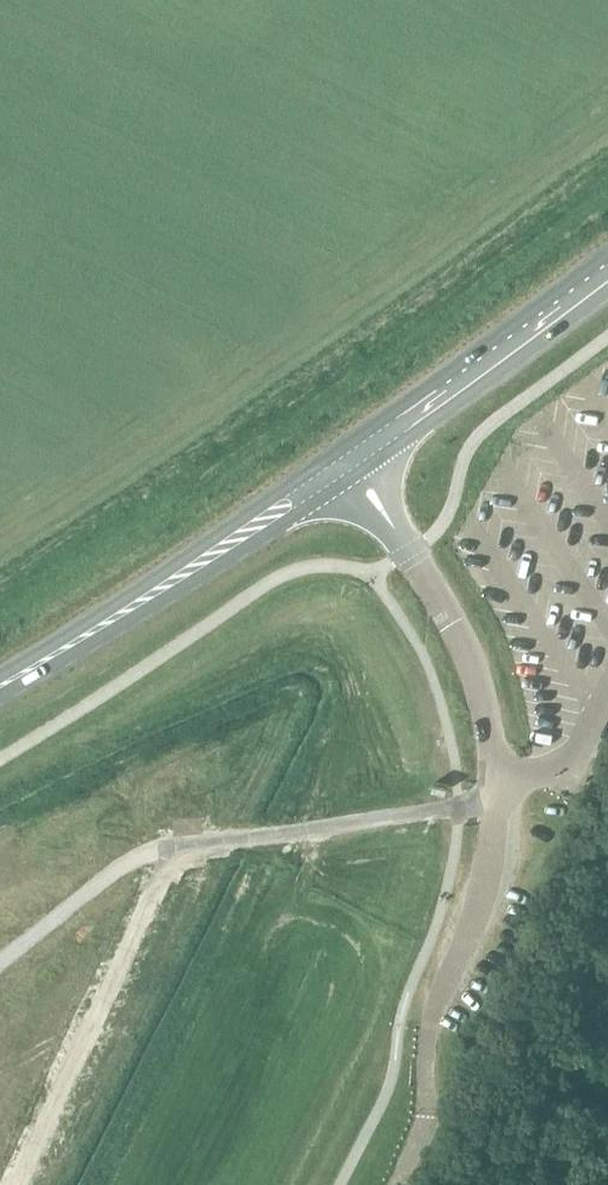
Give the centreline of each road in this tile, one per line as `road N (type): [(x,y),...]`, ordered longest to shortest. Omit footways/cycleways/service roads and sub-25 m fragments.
road 1 (unclassified): [(342,467),(415,557),(449,615),(476,673),(496,781),(481,904),(431,1019),(425,1118),(402,1184)]
road 2 (track): [(0,965),(155,850),(495,807)]
road 3 (primary): [(0,691),(342,467)]
road 4 (primary): [(342,467),(607,274)]

